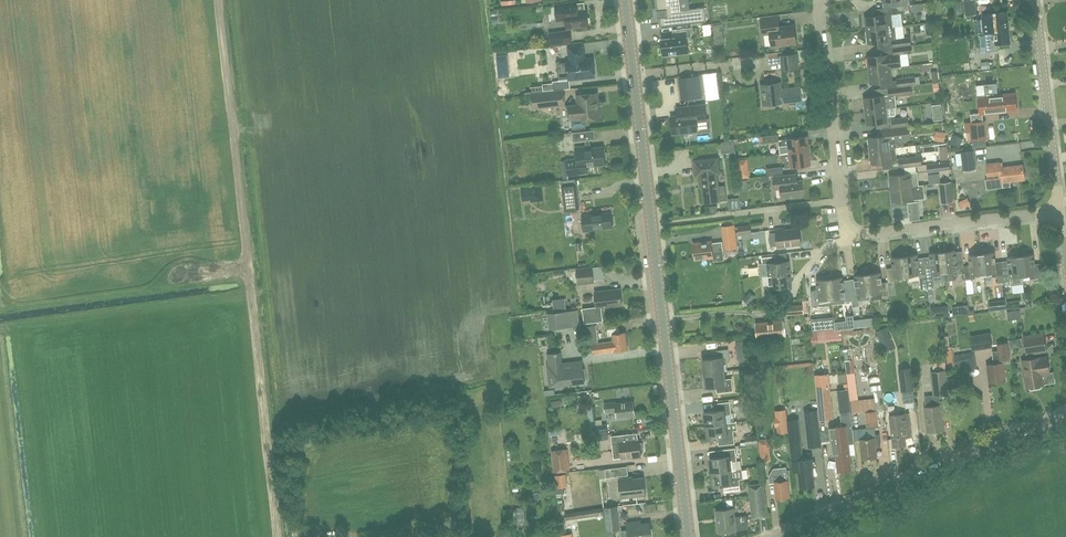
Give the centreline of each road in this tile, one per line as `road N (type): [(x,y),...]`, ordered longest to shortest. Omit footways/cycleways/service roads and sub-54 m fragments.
road 1 (tertiary): [(689,536),(625,0)]
road 2 (residential): [(1060,212),(847,239),(824,0)]
road 3 (unclassified): [(783,536),(1065,415)]
road 4 (unclassified): [(1060,212),(1035,0)]

